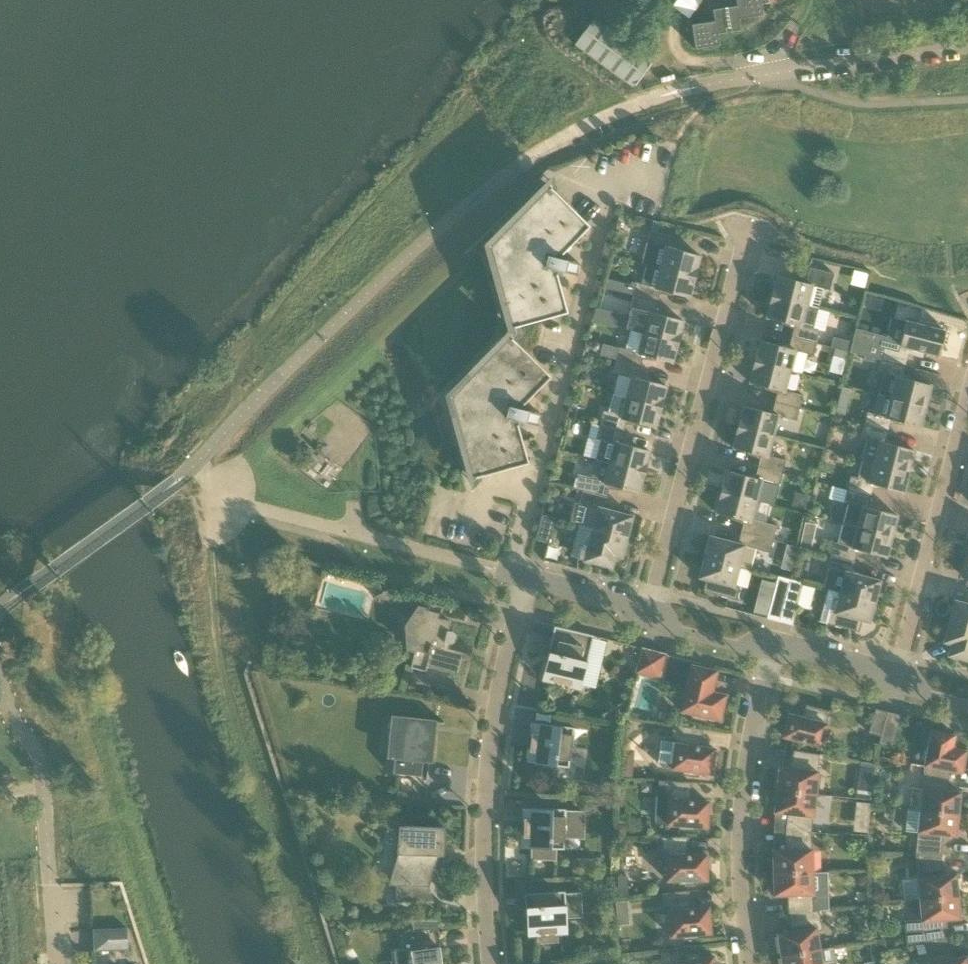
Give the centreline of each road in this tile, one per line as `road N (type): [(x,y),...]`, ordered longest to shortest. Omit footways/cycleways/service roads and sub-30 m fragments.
road 1 (residential): [(522,577),(512,575),(614,180)]
road 2 (residential): [(648,616),(748,236)]
road 3 (residential): [(491,963),(485,837),(496,711),(522,577)]
road 4 (residential): [(750,963),(741,820),(772,654)]
road 5 (residential): [(676,91),(967,48)]
road 6 (residential): [(897,688),(967,406)]
road 7 (residential): [(57,963),(42,776),(0,696)]
road 8 (residential): [(648,616),(522,577)]
road 9 (residential): [(772,654),(648,616)]
road 10 (residential): [(897,688),(772,654)]

